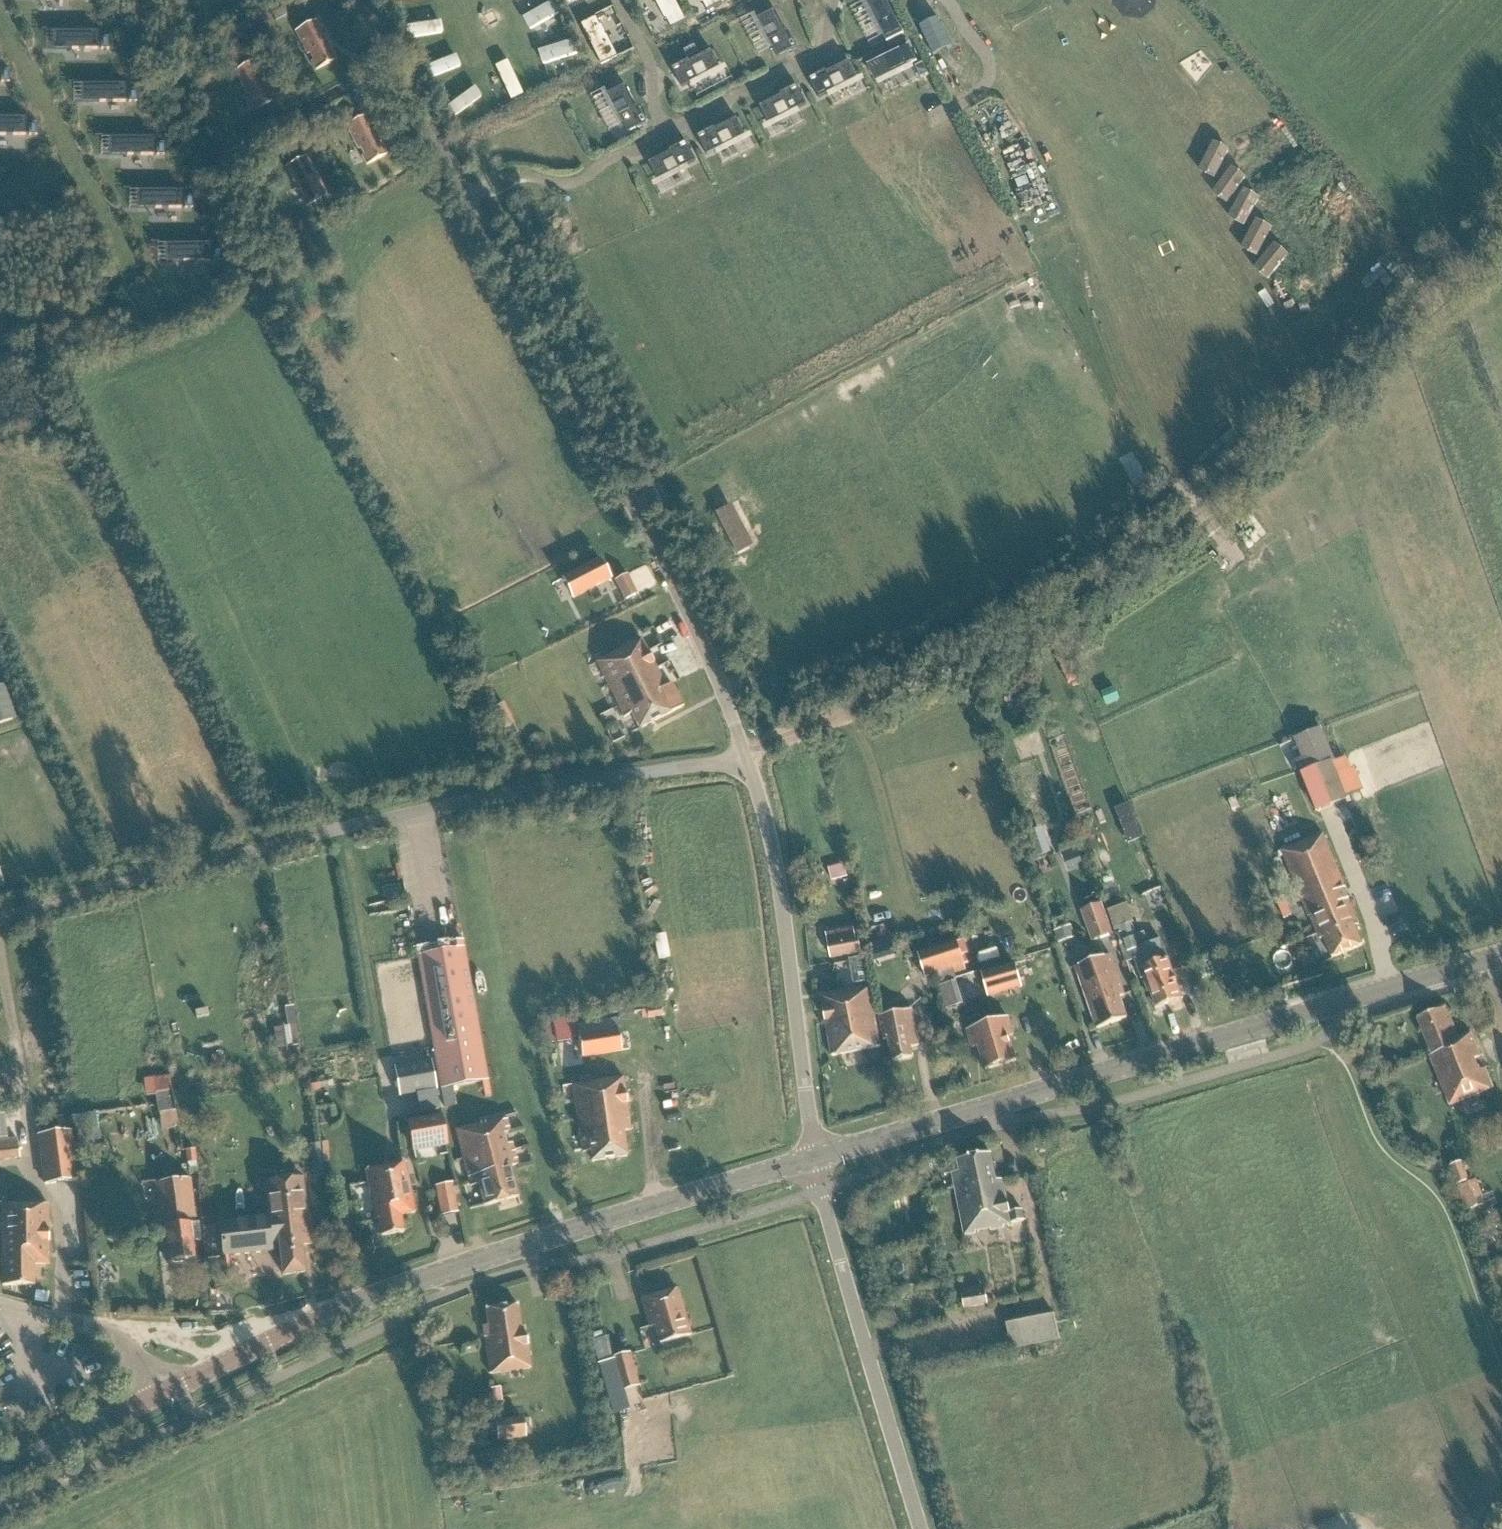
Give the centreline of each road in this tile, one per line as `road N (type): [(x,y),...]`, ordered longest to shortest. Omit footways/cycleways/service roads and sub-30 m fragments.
road 1 (track): [(1501,219),(1233,487),(1096,593),(927,679),(748,755)]
road 2 (unclassified): [(748,755),(692,618),(363,0)]
road 3 (residential): [(0,918),(417,811),(748,755)]
road 4 (tertiary): [(814,1159),(1501,956)]
road 5 (tertiary): [(157,1397),(404,1285),(814,1159)]
road 6 (unclassified): [(814,1159),(779,886),(748,755)]
road 7 (unclassified): [(920,1528),(814,1159)]
road 8 (residential): [(157,1397),(112,1335),(0,1304)]
road 9 (tertiary): [(0,1473),(157,1397)]

